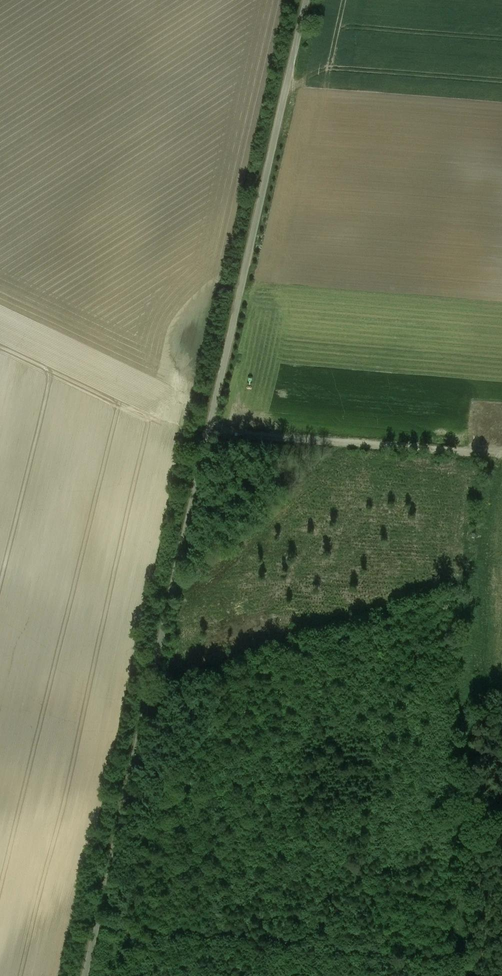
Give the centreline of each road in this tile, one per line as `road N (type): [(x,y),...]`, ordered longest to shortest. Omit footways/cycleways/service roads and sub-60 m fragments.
road 1 (track): [(308,0),(88,975)]
road 2 (track): [(501,448),(483,447),(464,975)]
road 3 (track): [(211,429),(483,451)]

